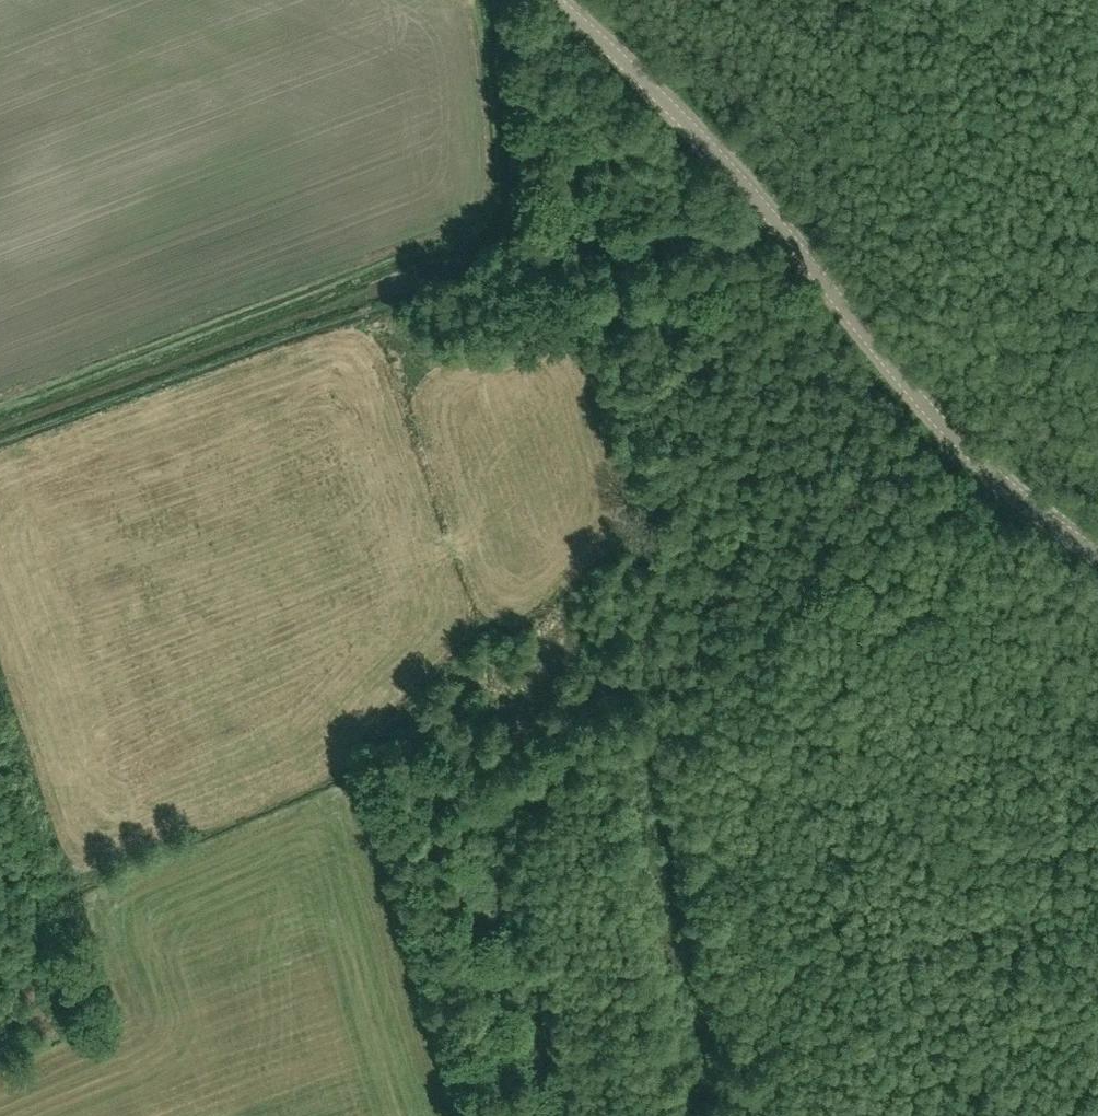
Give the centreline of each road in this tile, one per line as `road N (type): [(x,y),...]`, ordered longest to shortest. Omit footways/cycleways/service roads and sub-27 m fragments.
road 1 (tertiary): [(1097,563),(969,457),(692,126),(552,0)]

